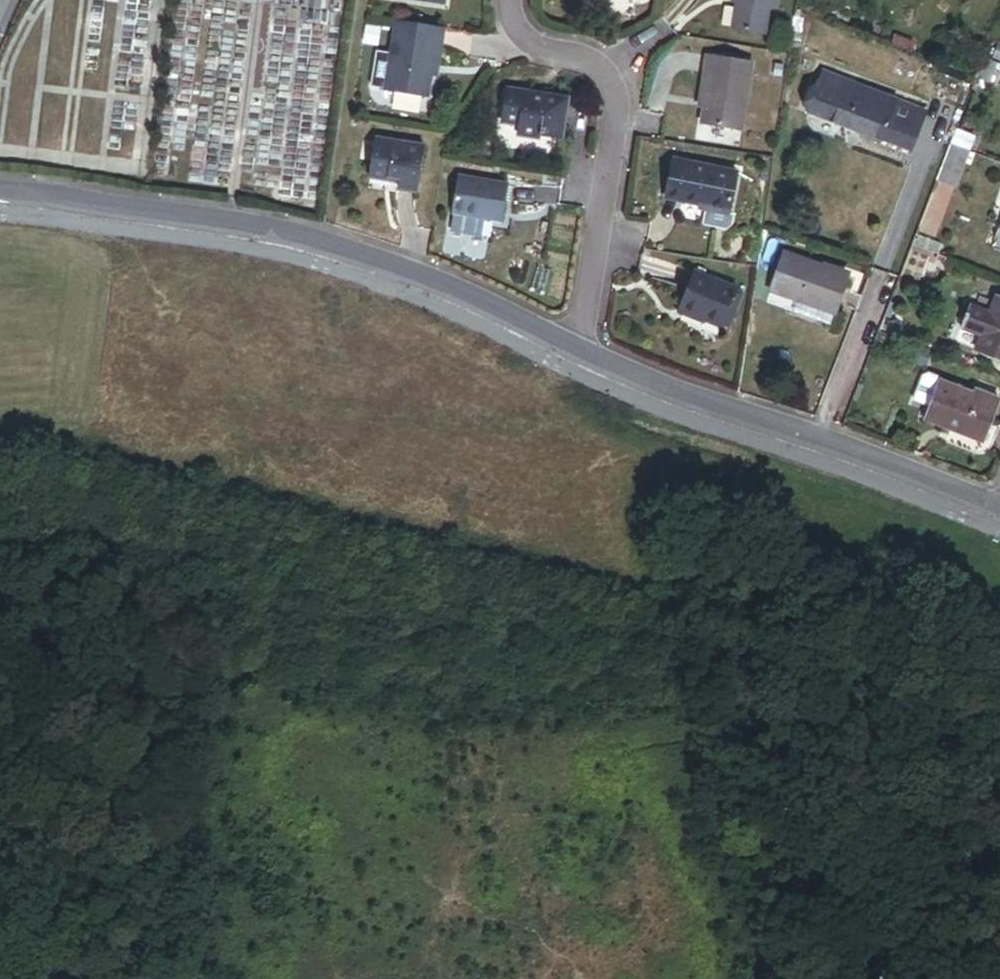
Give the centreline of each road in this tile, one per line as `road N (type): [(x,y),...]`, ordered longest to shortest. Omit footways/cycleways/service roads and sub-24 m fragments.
road 1 (residential): [(579,350),(470,293),(299,238),(229,220),(0,191)]
road 2 (residential): [(999,510),(579,350)]
road 3 (residential): [(508,0),(523,39),(599,64),(613,85),(616,108),(579,350)]

